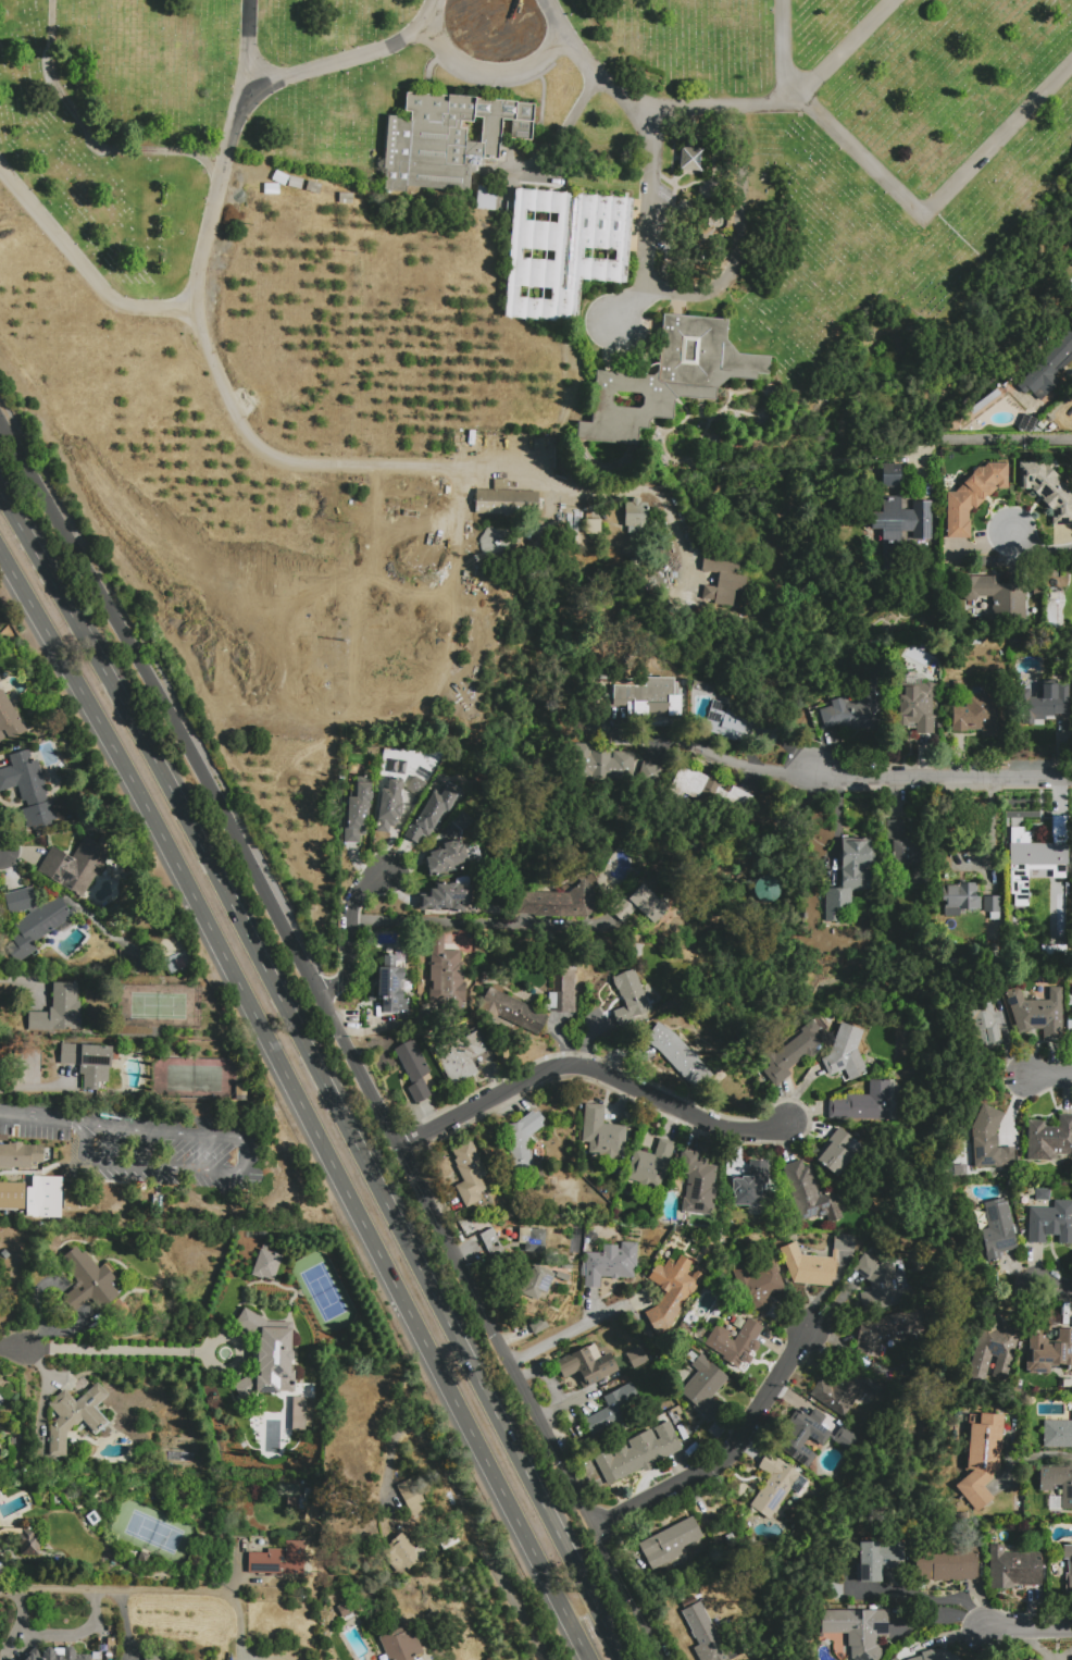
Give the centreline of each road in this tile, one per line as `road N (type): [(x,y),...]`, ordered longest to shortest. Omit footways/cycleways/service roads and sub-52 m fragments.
road 1 (residential): [(0,433),(320,996),(664,1659)]
road 2 (trunk): [(624,1659),(348,1116),(0,490)]
road 3 (trunk): [(0,553),(117,755),(600,1659)]
road 4 (residential): [(401,1148),(563,1062),(731,1130),(786,1123)]
road 5 (residential): [(807,1327),(769,1398),(715,1465),(593,1524)]
road 6 (residential): [(1071,776),(809,775)]
road 7 (residential): [(239,1620),(221,1595),(32,1590),(0,1597)]
road 8 (residential): [(481,1540),(423,1430),(395,1438),(384,1502)]
road 9 (residential): [(320,996),(345,980),(352,915),(362,894),(388,875)]
road 10 (residential): [(510,1363),(640,1297)]
road 11 (residential): [(542,1659),(481,1540)]
road 12 (residential): [(946,438),(1071,439)]

